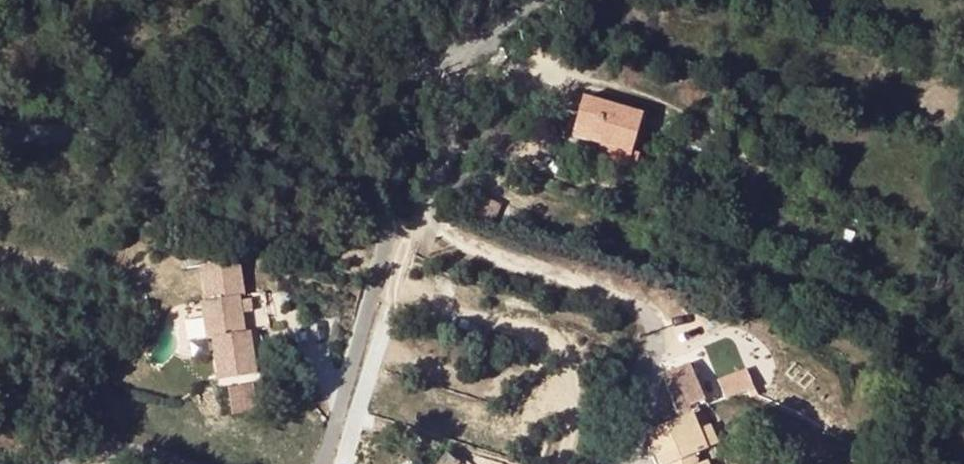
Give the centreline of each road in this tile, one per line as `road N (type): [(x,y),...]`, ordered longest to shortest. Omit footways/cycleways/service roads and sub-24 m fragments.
road 1 (residential): [(418,65),(189,144),(109,148),(0,135)]
road 2 (residential): [(324,463),(418,128),(418,65)]
road 3 (residential): [(532,0),(462,52),(418,65)]

